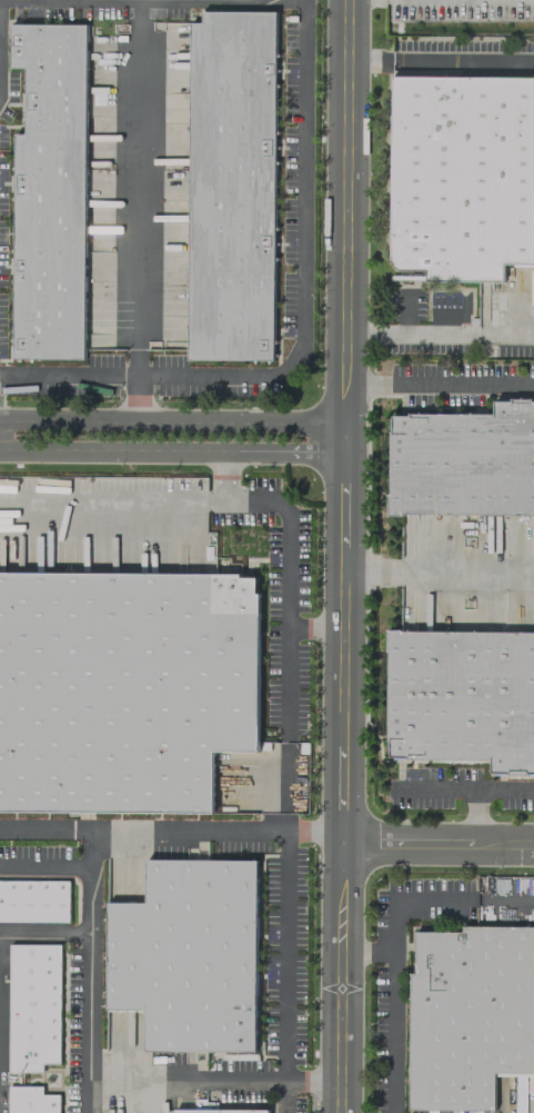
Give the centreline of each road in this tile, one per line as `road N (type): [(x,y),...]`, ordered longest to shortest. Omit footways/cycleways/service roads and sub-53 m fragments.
road 1 (residential): [(345,435),(339,1112)]
road 2 (residential): [(347,0),(345,382)]
road 3 (residential): [(345,435),(311,421),(137,420)]
road 4 (residential): [(138,450),(313,450),(345,435)]
road 5 (residential): [(0,450),(138,450)]
road 6 (residential): [(137,420),(0,421)]
road 7 (residential): [(476,844),(340,843)]

